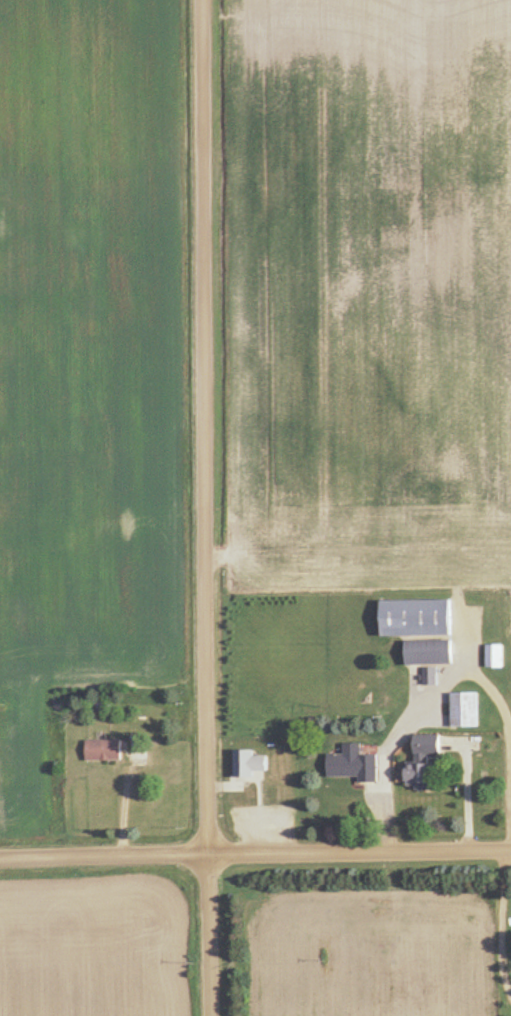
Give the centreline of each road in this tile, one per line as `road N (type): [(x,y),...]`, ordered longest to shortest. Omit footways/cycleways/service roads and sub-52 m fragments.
road 1 (residential): [(208,1015),(203,0)]
road 2 (residential): [(0,858),(510,849)]

